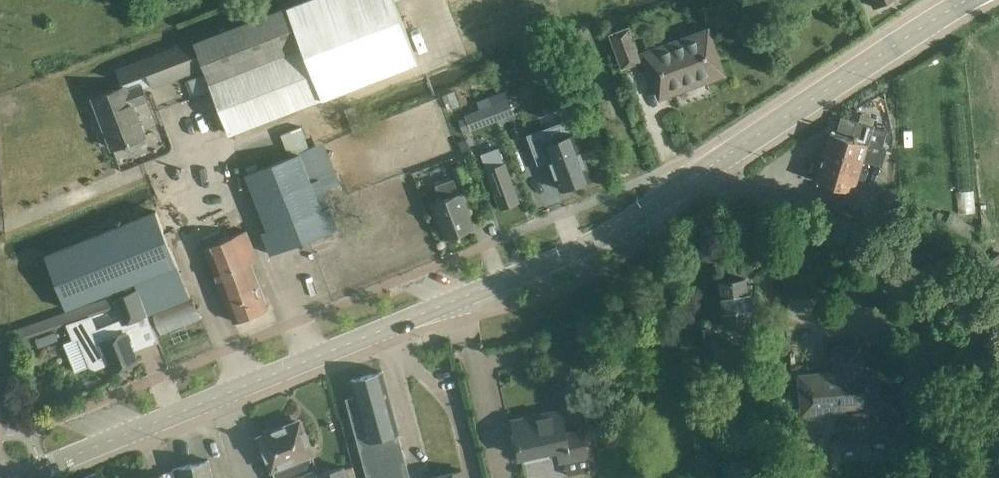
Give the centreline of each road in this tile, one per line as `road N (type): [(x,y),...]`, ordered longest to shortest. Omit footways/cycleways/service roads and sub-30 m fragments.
road 1 (unclassified): [(32,477),(577,251),(707,170)]
road 2 (residential): [(998,331),(931,253),(824,204),(707,170)]
road 3 (unclassified): [(707,170),(968,0)]

